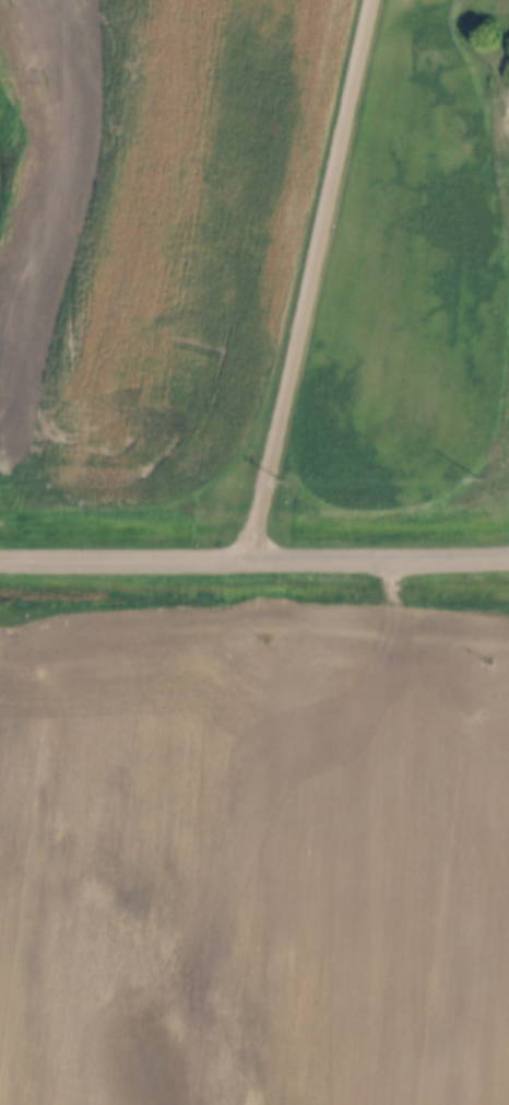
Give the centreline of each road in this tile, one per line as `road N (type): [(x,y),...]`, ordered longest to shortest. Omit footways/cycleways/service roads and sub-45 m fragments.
road 1 (residential): [(0,561),(508,560)]

